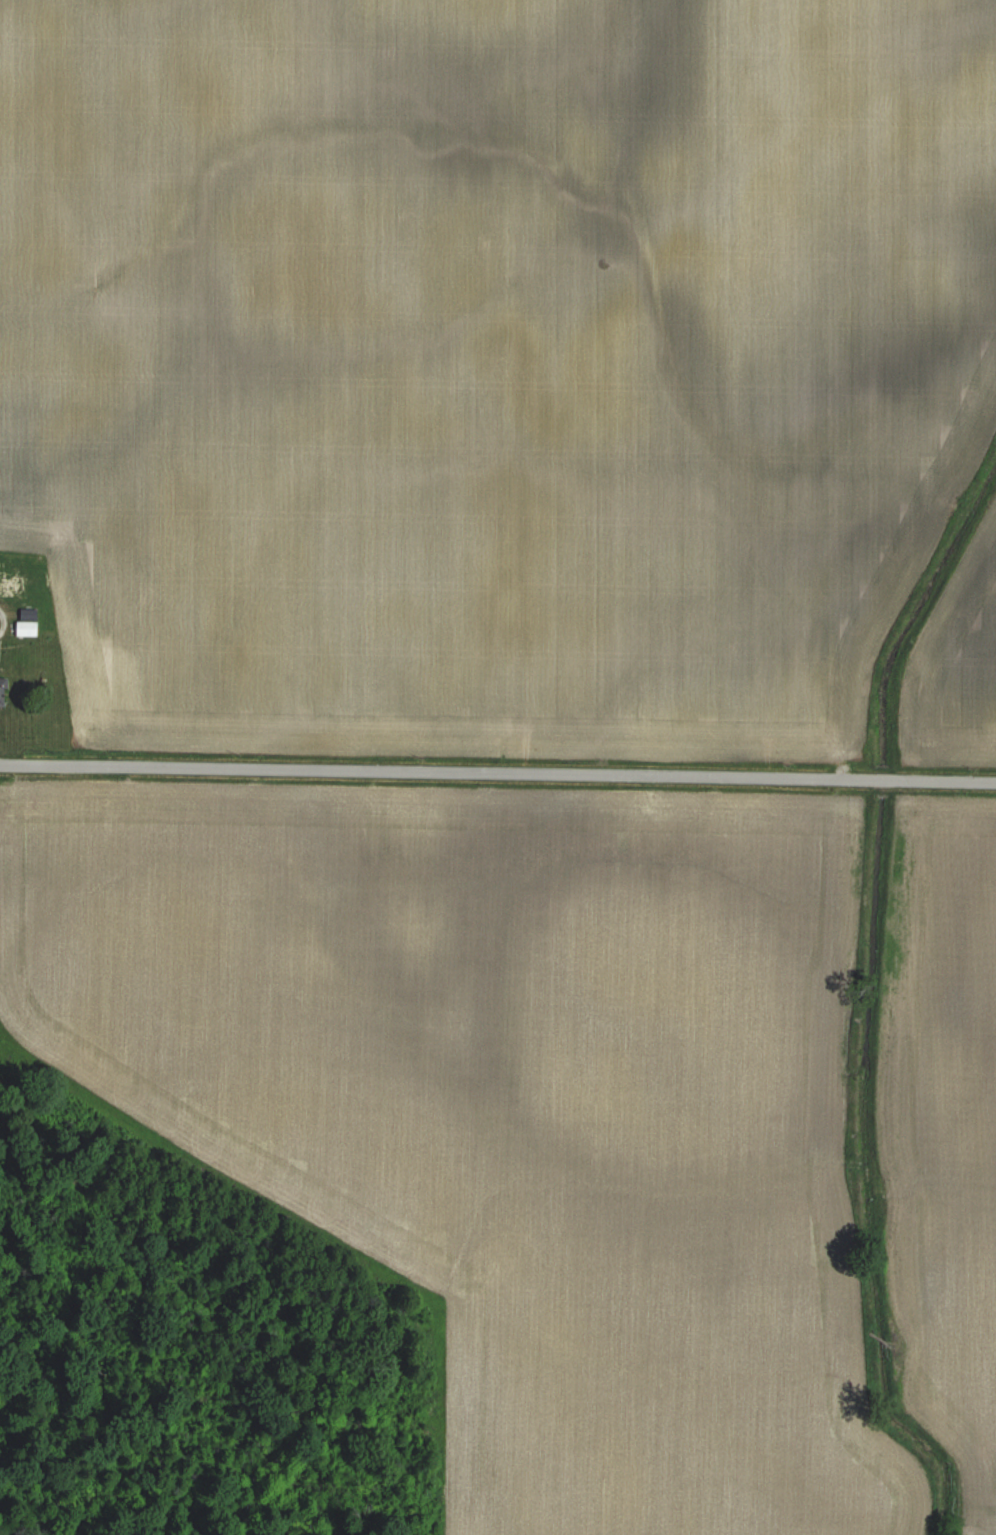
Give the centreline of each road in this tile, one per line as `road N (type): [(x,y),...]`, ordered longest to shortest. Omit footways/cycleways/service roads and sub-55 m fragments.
road 1 (tertiary): [(7,764),(995,787)]

